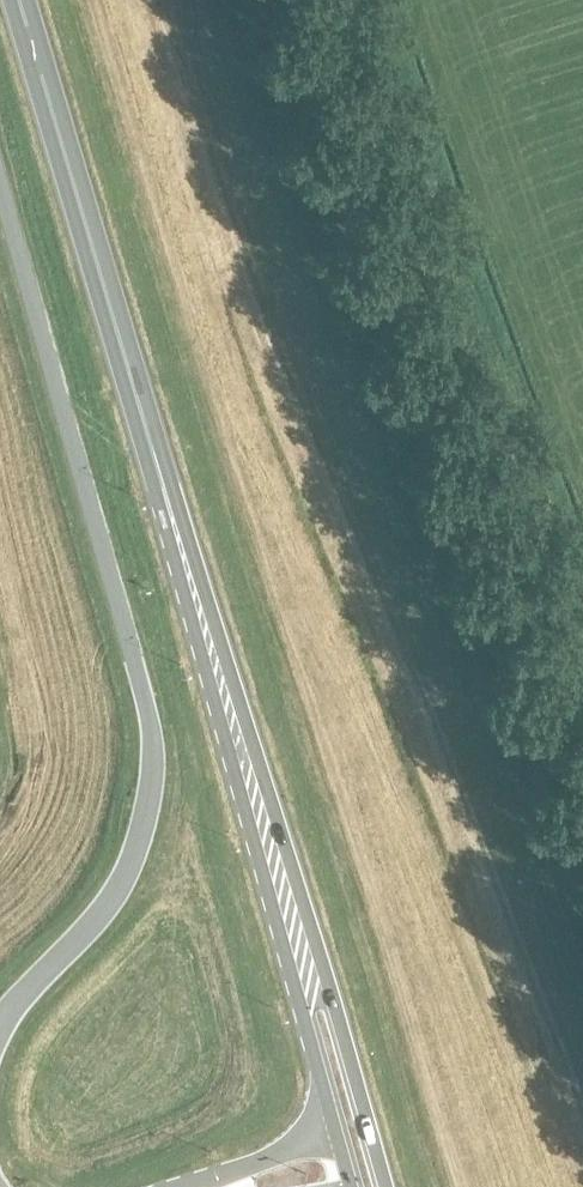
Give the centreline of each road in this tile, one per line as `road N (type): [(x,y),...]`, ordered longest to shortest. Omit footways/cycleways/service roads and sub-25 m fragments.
road 1 (unclassified): [(0,1035),(130,869),(152,800),(156,747),(0,179)]
road 2 (trunk): [(386,1186),(263,777),(146,445)]
road 3 (primary): [(155,491),(336,1128)]
road 4 (trunk): [(146,445),(16,0)]
road 5 (primary): [(336,1128),(202,1186)]

